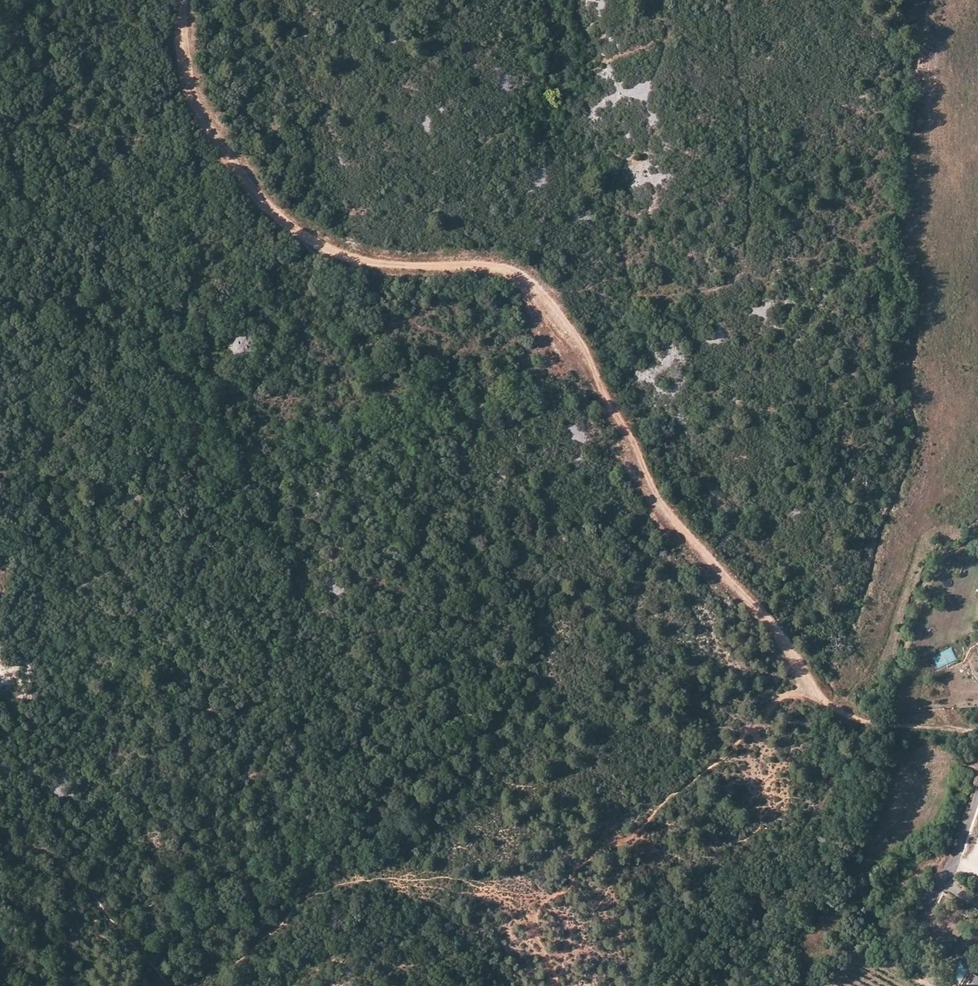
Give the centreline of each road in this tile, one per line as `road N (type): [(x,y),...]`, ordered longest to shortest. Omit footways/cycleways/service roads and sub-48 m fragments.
road 1 (track): [(977,733),(866,726),(809,686),(770,619),(666,516),(580,350),(547,299),(512,268),(358,264),(300,238),(243,176),(205,110),(186,68),(183,0)]
road 2 (unclassified): [(943,985),(922,958),(920,931),(977,793)]

